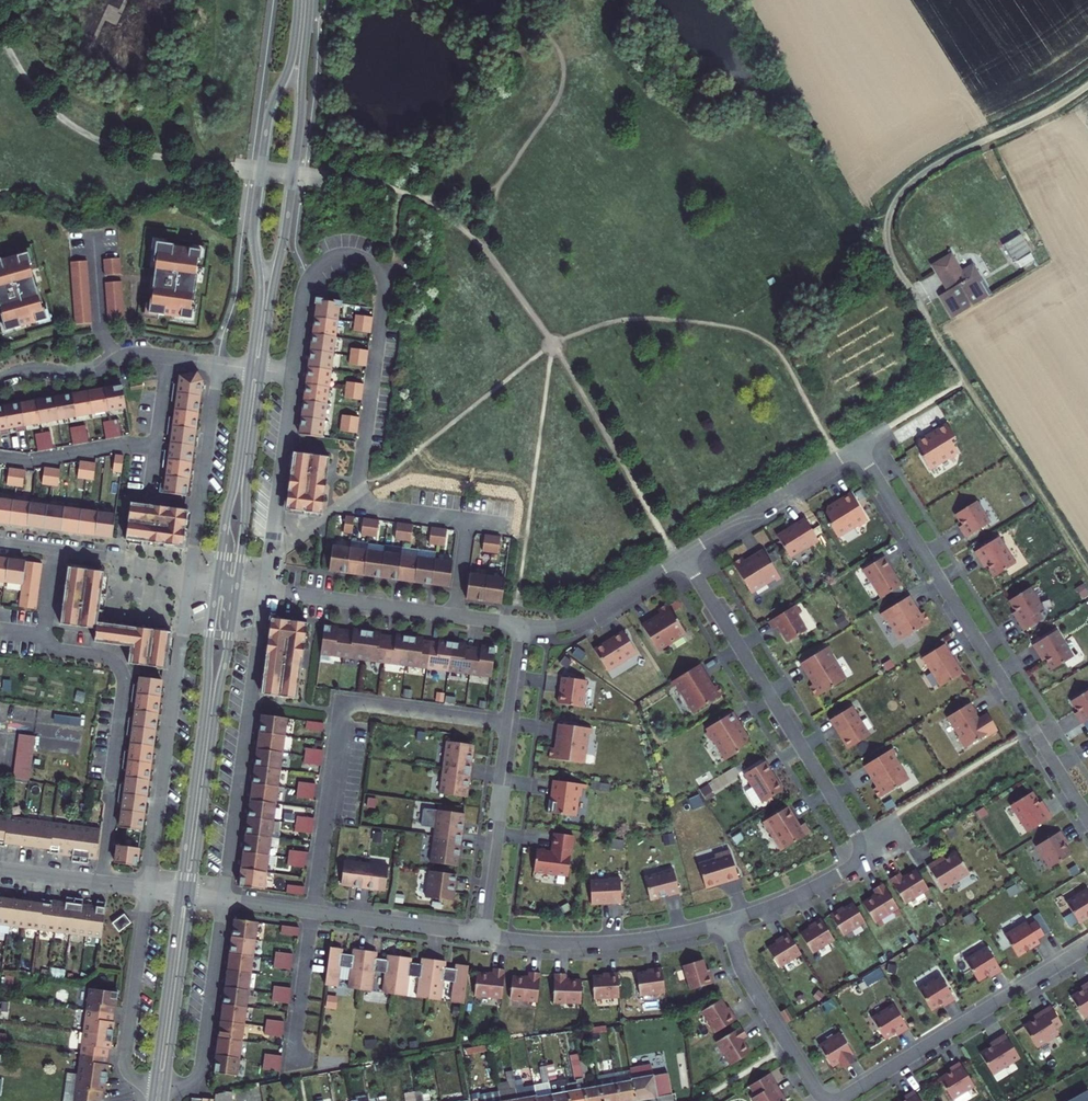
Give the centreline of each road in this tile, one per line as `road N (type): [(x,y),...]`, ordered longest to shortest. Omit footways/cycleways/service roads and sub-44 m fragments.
road 1 (track): [(1087,87),(911,182),(891,210),(886,239),(917,304),(1087,573)]
road 2 (residential): [(293,375),(309,278),(338,255),(371,262),(382,292),(360,493),(373,509),(466,521)]
road 3 (residential): [(728,922),(745,976),(816,1092),(837,1100),(1087,946)]
road 4 (residential): [(683,557),(859,846),(841,875),(728,922)]
road 5 (residential): [(857,447),(1087,819)]
road 6 (residential): [(55,550),(45,641),(114,661),(125,681),(101,883)]
road 7 (residential): [(313,912),(342,702),(512,725)]
road 8 (primary): [(298,0),(291,61),(269,113),(254,222),(259,298),(250,369)]
road 9 (primary): [(262,370),(300,124),(309,0)]
road 10 (primary): [(192,895),(237,588)]
road 11 (primary): [(216,586),(180,894)]
road 12 (residential): [(728,922),(592,944),(484,936)]
road 13 (primary): [(250,369),(216,586)]
road 14 (primary): [(237,588),(262,370)]
road 15 (residential): [(237,588),(453,617)]
road 16 (residential): [(484,936),(512,725)]
road 17 (primary): [(180,894),(151,1100)]
road 18 (primary): [(164,1100),(192,895)]
road 19 (residential): [(683,557),(857,447)]
road 20 (residential): [(525,626),(574,624),(683,557)]
road 21 (residential): [(484,936),(313,912)]
road 22 (residential): [(167,356),(128,354),(90,370),(31,368),(0,378)]
road 23 (residential): [(55,550),(216,586)]
road 24 (residential): [(0,459),(155,447)]
road 25 (residential): [(313,912),(192,895)]

